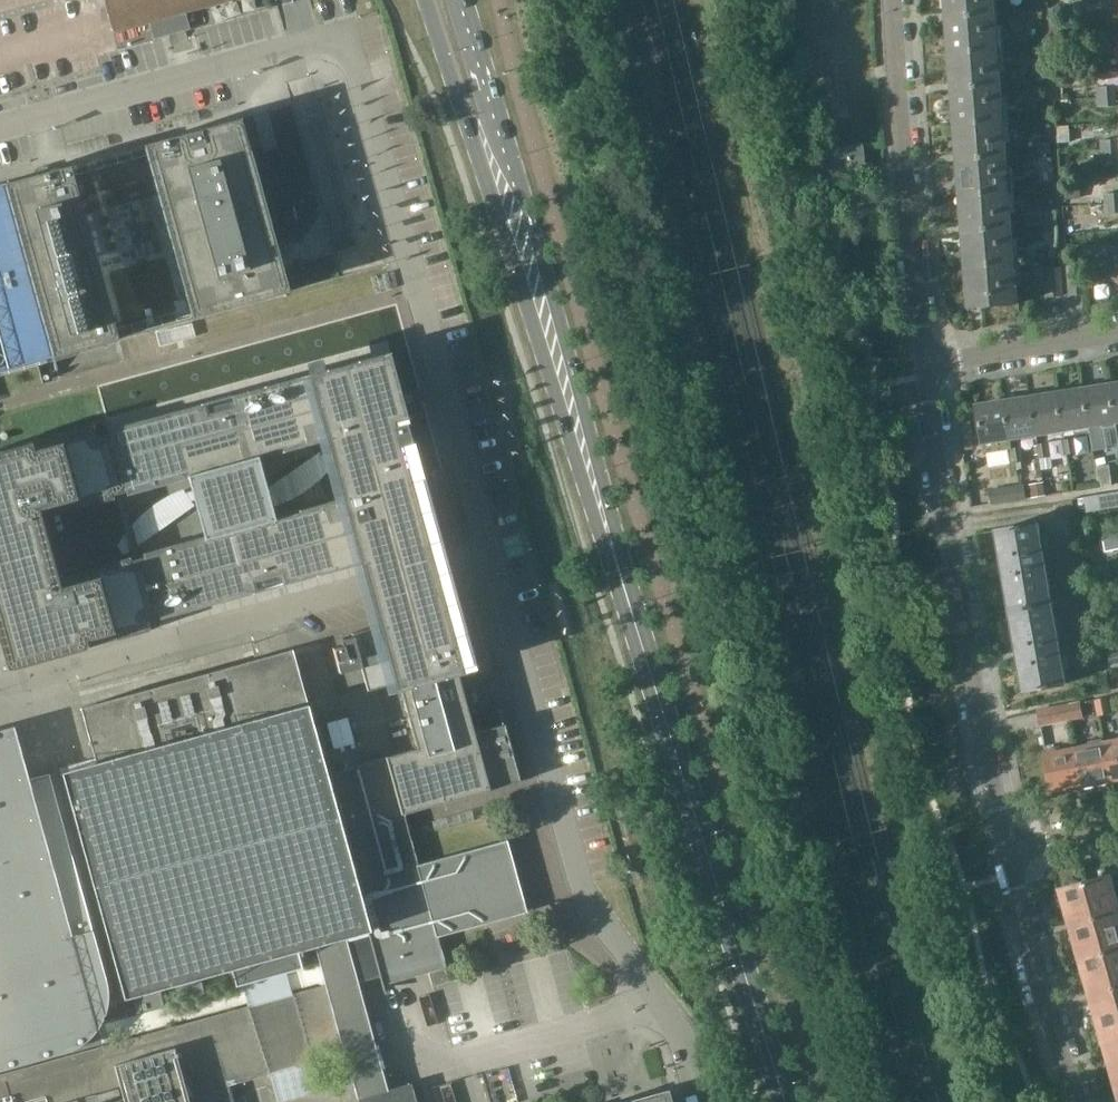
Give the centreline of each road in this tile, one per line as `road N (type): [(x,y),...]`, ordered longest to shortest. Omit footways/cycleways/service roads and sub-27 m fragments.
road 1 (primary): [(787,1101),(495,165)]
road 2 (unclassified): [(0,129),(353,33),(495,554)]
road 3 (unclassified): [(0,687),(495,554)]
road 4 (residential): [(1007,854),(927,363)]
road 5 (unclassified): [(495,554),(590,897),(664,1004)]
road 6 (residential): [(927,363),(896,0)]
road 7 (residential): [(1078,1101),(1007,854)]
road 8 (unclassified): [(664,1004),(432,1073)]
road 9 (unclassified): [(1117,336),(927,363)]
road 10 (primary): [(425,0),(460,111),(495,165)]
road 11 (primary): [(495,165),(457,0)]

